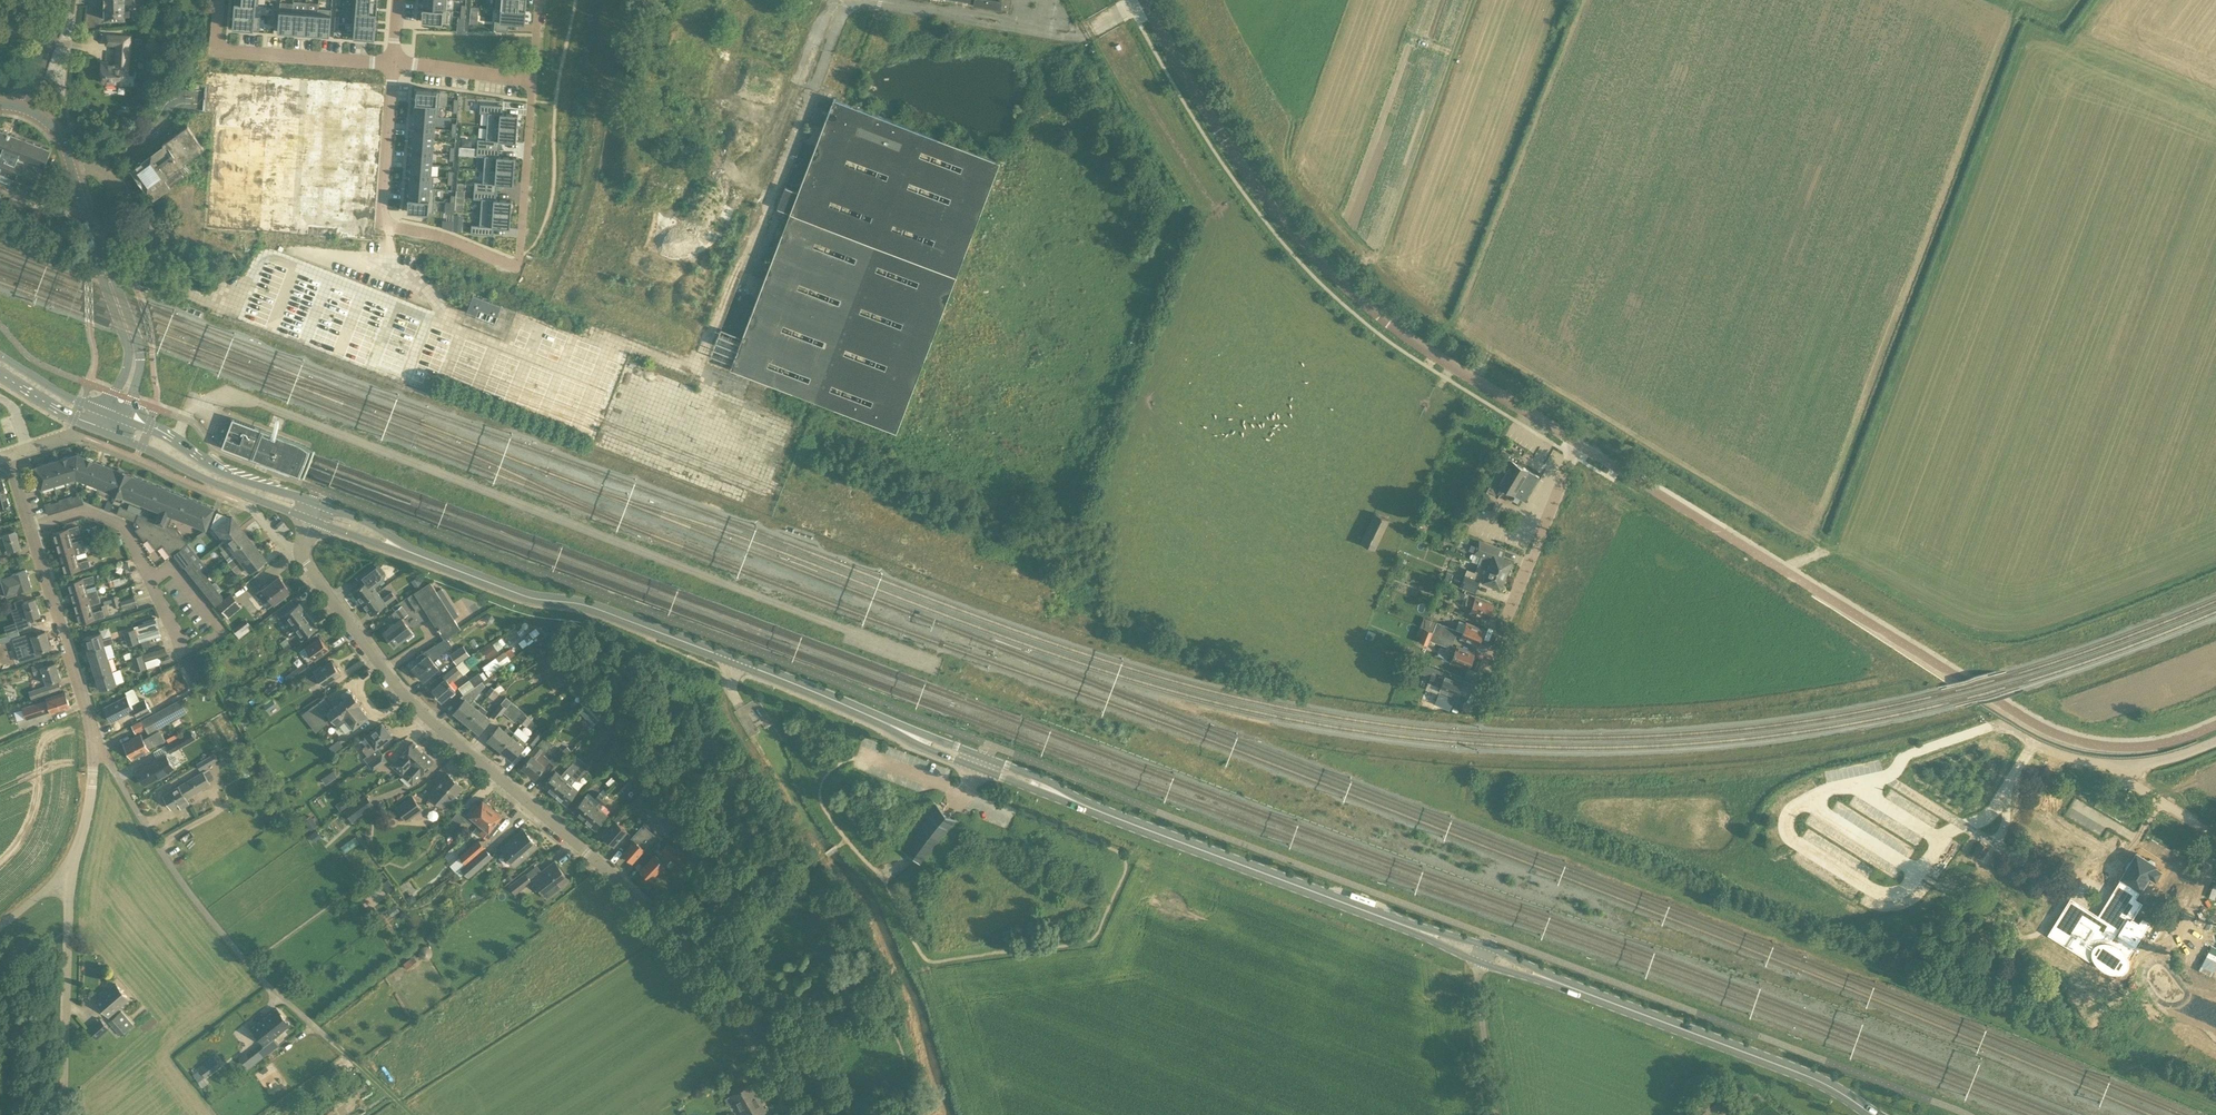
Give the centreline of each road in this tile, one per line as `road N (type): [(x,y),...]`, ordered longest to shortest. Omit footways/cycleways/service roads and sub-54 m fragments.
road 1 (tertiary): [(316,512),(521,595),(606,612),(795,683),(1087,806),(1801,1073),(1874,1114)]
road 2 (residential): [(1473,700),(1576,441),(1383,320),(1323,271),(1215,128),(1146,0)]
road 3 (residential): [(794,1114),(733,1011),(660,922),(407,699),(300,554)]
road 4 (track): [(1451,363),(1349,642),(1326,641),(1318,629),(1328,603)]
road 5 (tertiary): [(112,425),(132,370),(132,341),(60,137),(23,108)]
road 6 (unclassified): [(302,1014),(202,909),(94,739)]
road 7 (unclassified): [(94,739),(8,455)]
road 8 (unclassified): [(62,1114),(71,871)]
road 9 (unclassified): [(2215,836),(2144,793),(2115,764),(2163,760),(2215,741)]
road 10 (residential): [(395,63),(225,52),(218,48),(219,0)]
road 11 (tertiary): [(112,425),(220,478),(316,512)]
road 12 (residential): [(696,332),(668,330),(518,268)]
road 13 (residential): [(531,79),(518,268)]
road 14 (residential): [(388,246),(206,236)]
road 15 (residential): [(381,222),(395,63)]
road 16 (residential): [(518,268),(436,234),(381,222)]
road 17 (residential): [(531,79),(395,63)]
road 18 (unclassified): [(71,871),(87,818),(94,739)]
road 19 (tertiary): [(0,364),(112,425)]

